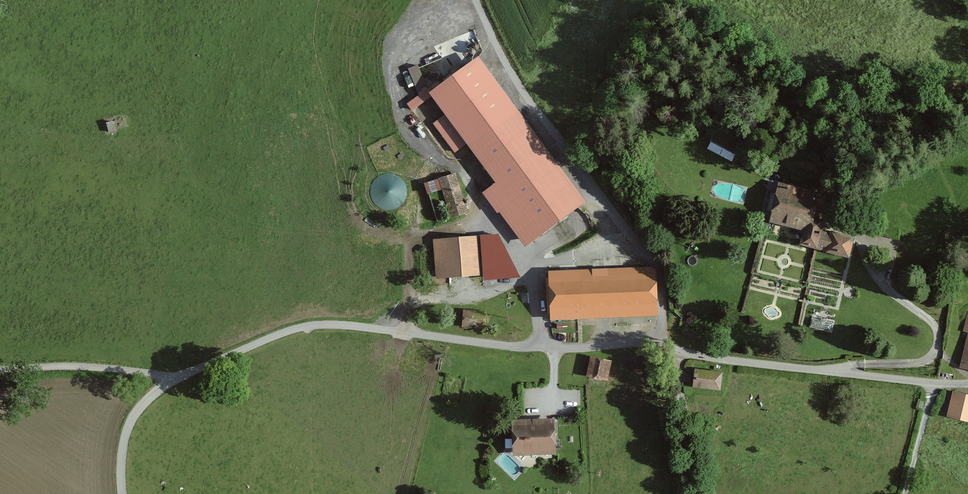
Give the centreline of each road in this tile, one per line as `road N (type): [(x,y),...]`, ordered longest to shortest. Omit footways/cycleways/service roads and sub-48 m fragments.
road 1 (unclassified): [(173,378),(292,329),(324,325),(515,346),(649,343),(682,351)]
road 2 (residential): [(682,351),(935,383)]
road 3 (track): [(406,333),(410,245),(420,219),(415,181),(403,166),(375,162)]
road 4 (unclassified): [(173,378),(100,368),(0,370)]
road 5 (unclassified): [(123,493),(128,428),(173,378)]

